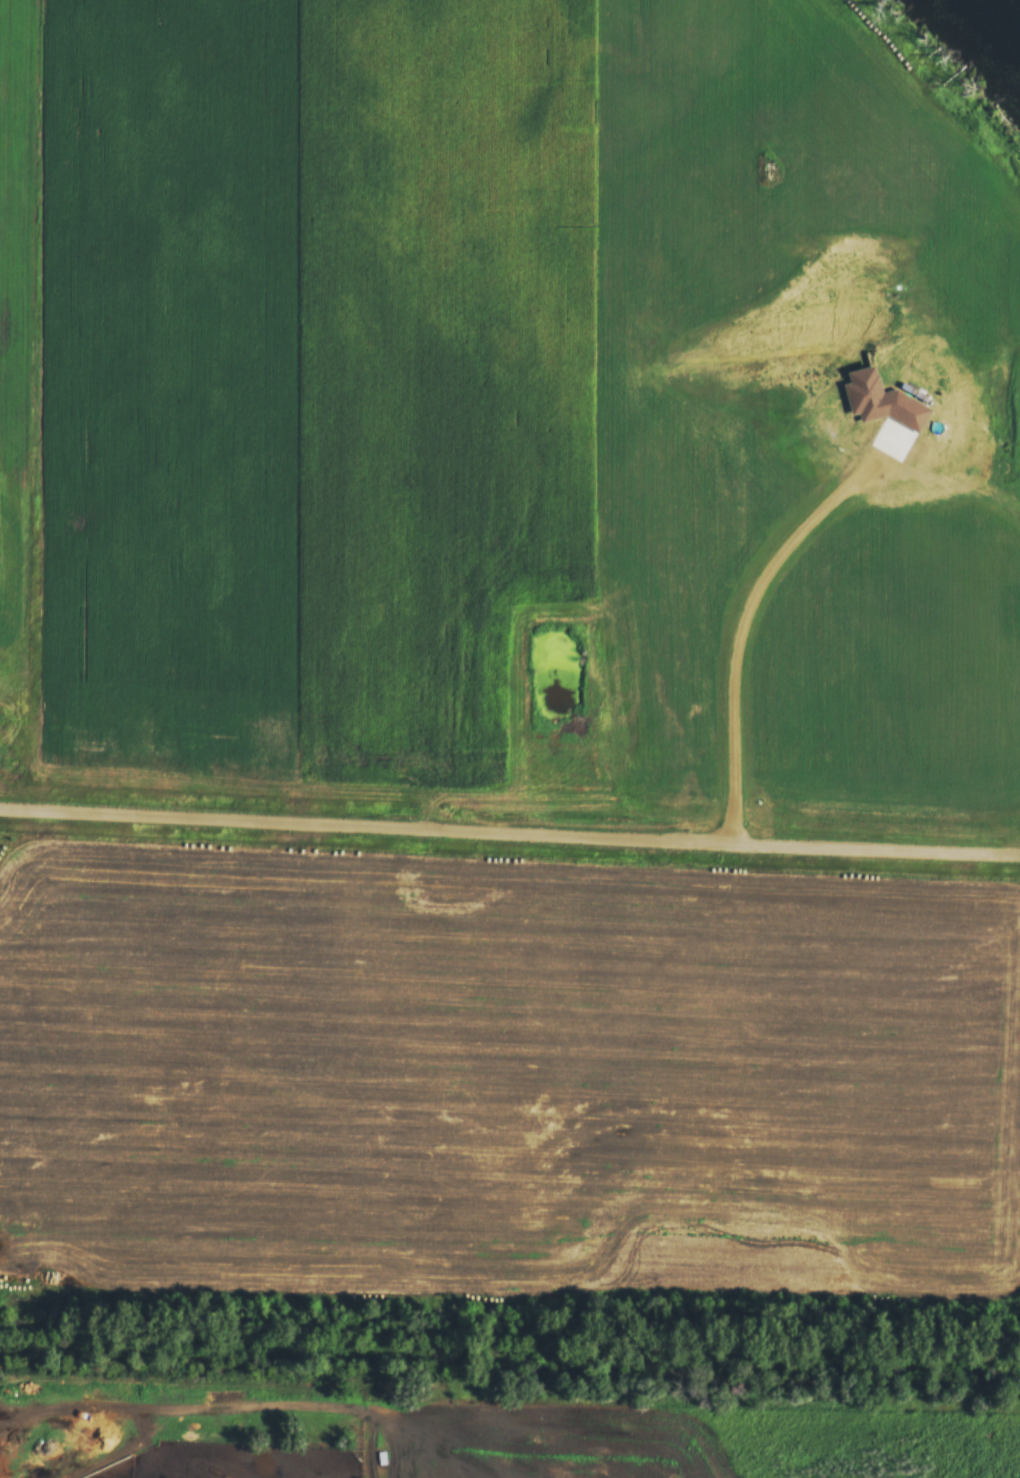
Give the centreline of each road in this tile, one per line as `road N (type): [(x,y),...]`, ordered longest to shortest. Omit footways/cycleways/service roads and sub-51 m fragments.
road 1 (residential): [(1019,854),(0,809)]

